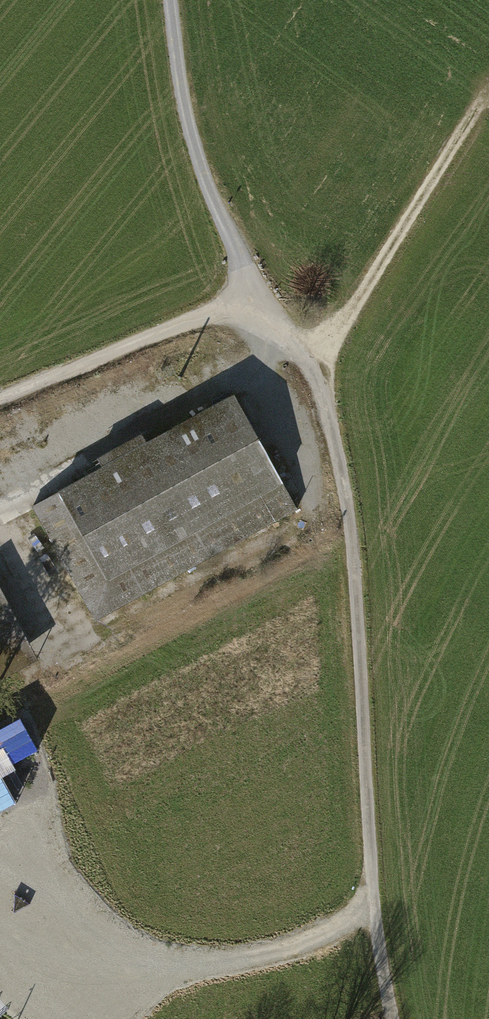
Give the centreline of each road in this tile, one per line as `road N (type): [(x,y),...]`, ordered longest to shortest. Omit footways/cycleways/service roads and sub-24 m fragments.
road 1 (track): [(391,1018),(354,530),(333,419),(310,357),(251,298),(191,117),(171,0)]
road 2 (track): [(3,1002),(75,938),(174,967),(222,963),(327,934),(377,892)]
road 3 (unclassified): [(0,402),(251,298)]

